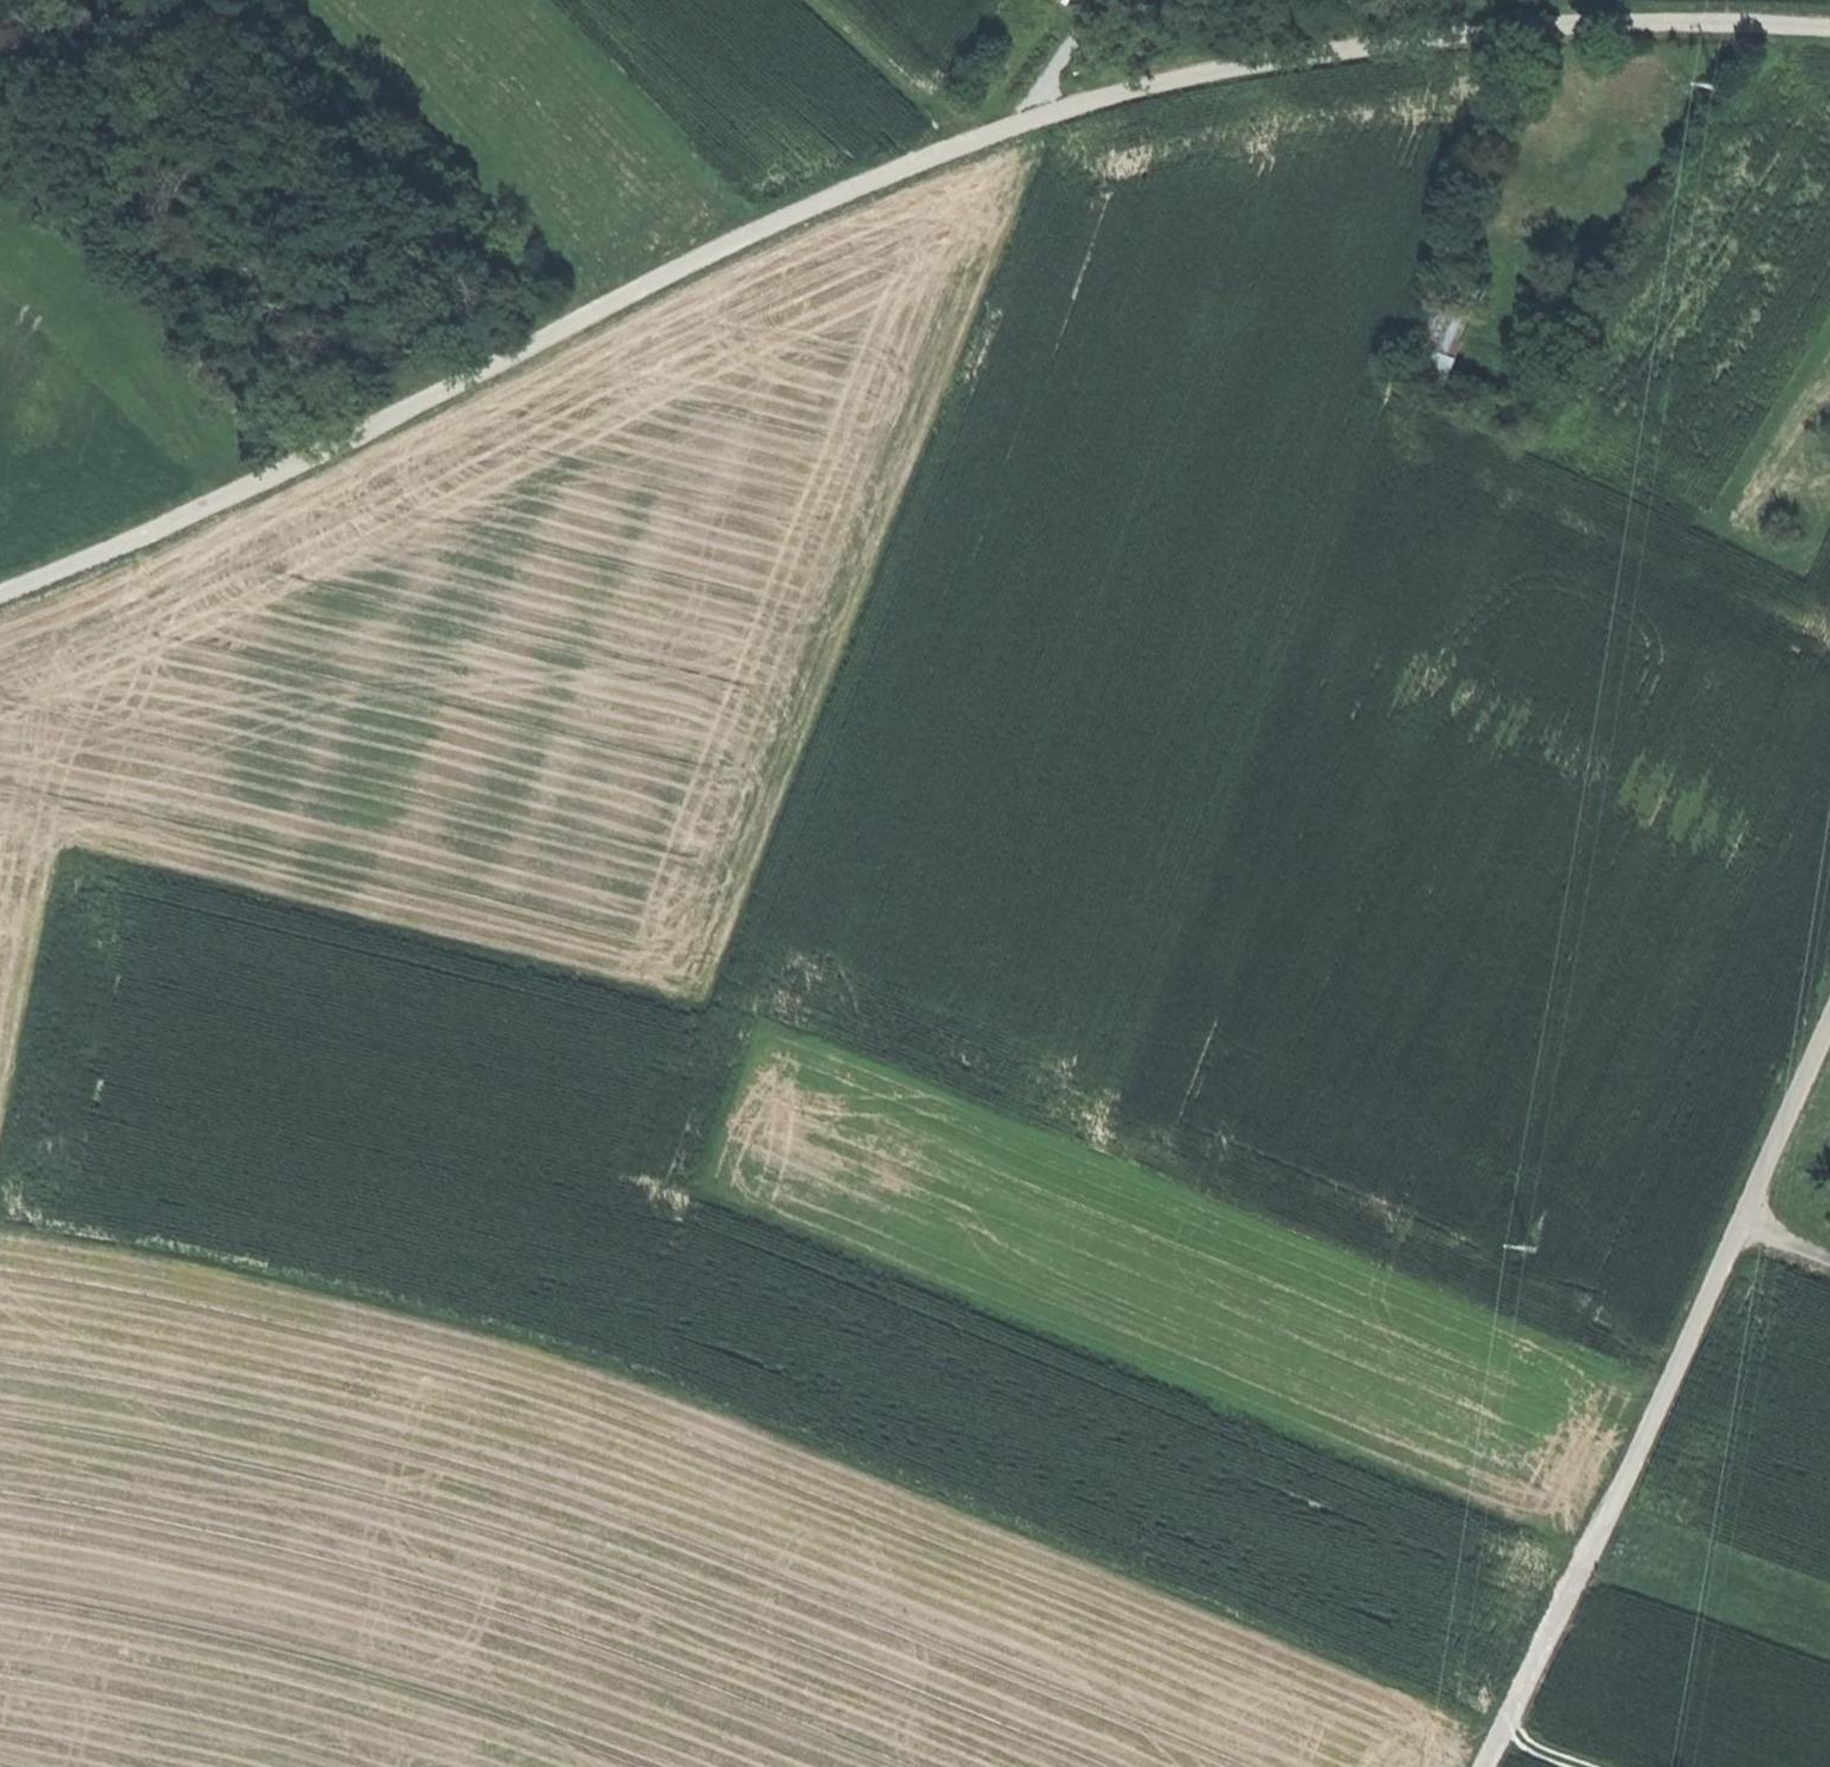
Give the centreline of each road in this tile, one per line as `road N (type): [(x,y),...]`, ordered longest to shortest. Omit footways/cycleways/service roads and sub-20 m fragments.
road 1 (track): [(1829,28),(1496,22),(1064,105),(817,194),(260,479),(0,592)]
road 2 (track): [(1486,1766),(1742,1224)]

